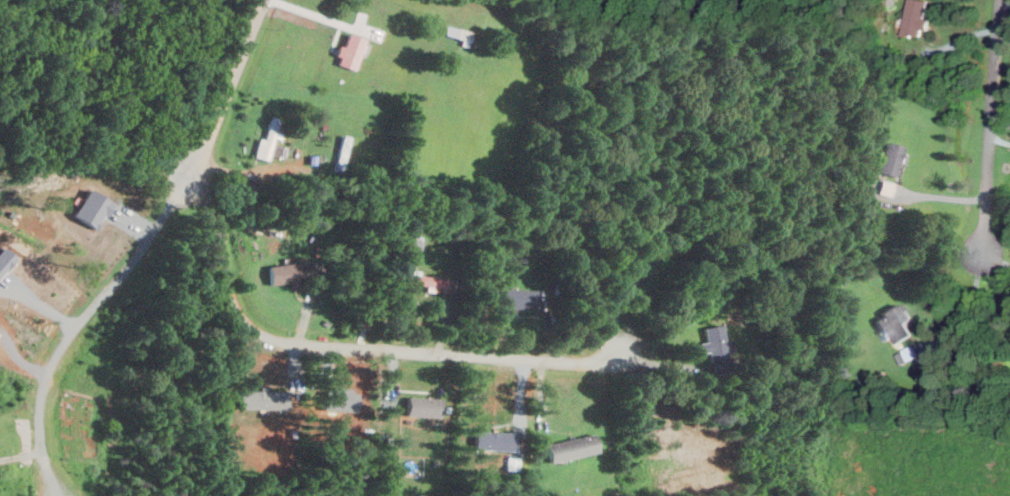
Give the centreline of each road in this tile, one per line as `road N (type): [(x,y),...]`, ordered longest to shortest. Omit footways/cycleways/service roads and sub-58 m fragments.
road 1 (residential): [(628,348),(598,366),(261,343),(238,325),(226,299),(199,156)]
road 2 (residential): [(1001,0),(982,250)]
road 3 (residential): [(181,185),(211,138),(265,0)]

